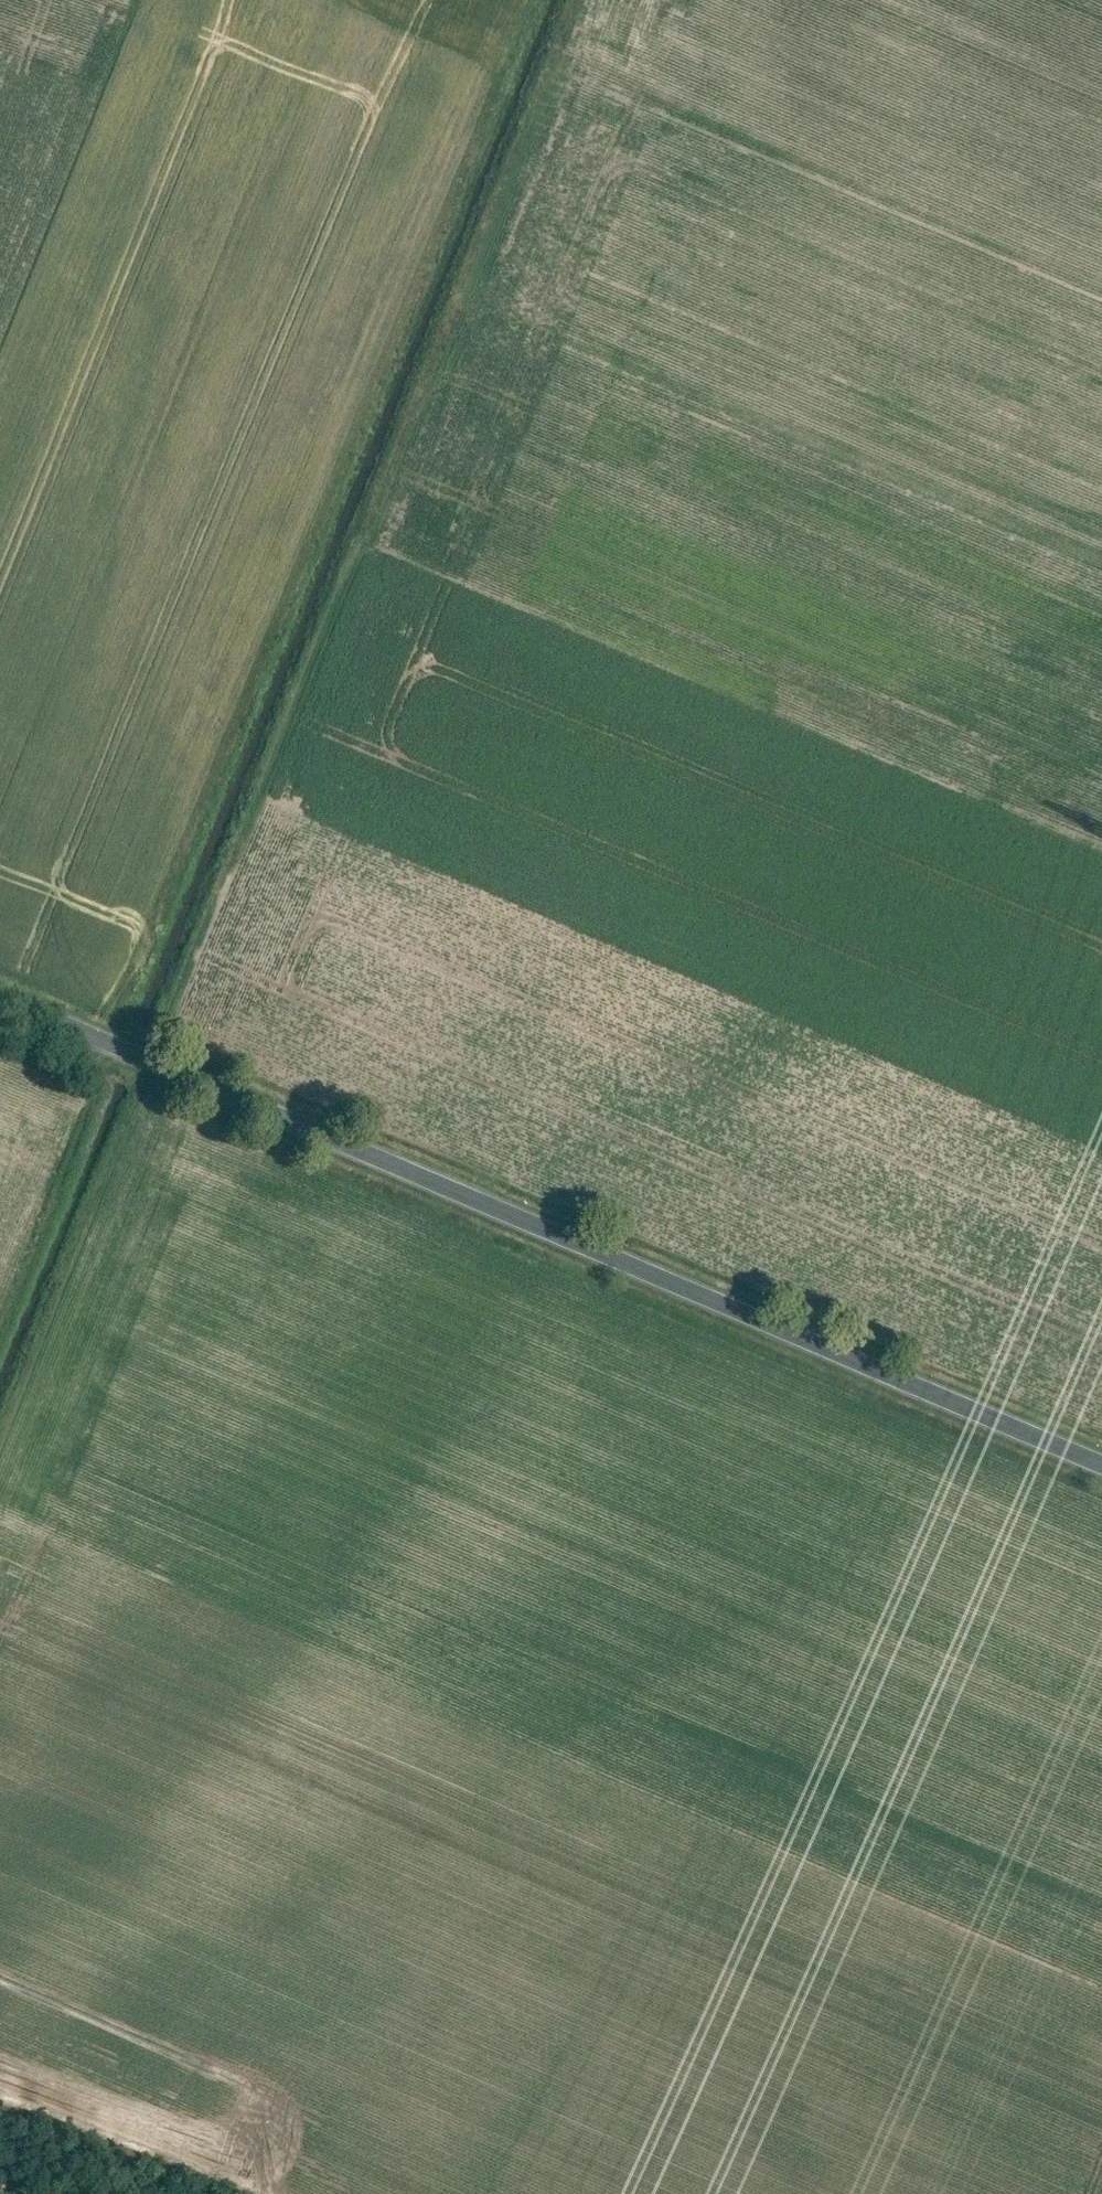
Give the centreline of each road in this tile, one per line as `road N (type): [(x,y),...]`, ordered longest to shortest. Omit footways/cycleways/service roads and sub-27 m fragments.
road 1 (tertiary): [(1101,1469),(0,998)]

